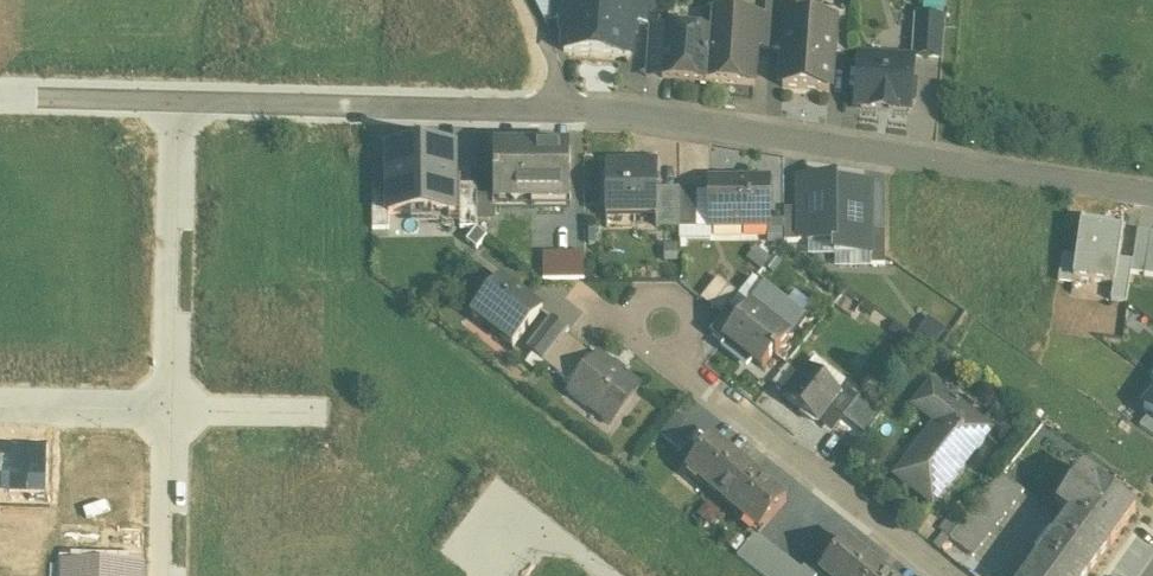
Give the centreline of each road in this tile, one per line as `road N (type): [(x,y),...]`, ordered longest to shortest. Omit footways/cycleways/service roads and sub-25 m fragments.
road 1 (unclassified): [(1152,193),(808,139),(571,112),(175,102)]
road 2 (residential): [(953,575),(637,331)]
road 3 (residential): [(175,102),(169,413)]
road 4 (unclassified): [(175,102),(0,99)]
road 5 (residential): [(169,413),(0,408)]
road 6 (residential): [(606,575),(547,533),(495,533),(496,575)]
road 7 (residential): [(169,413),(170,575)]
road 8 (residential): [(313,418),(169,413)]
road 9 (track): [(531,0),(572,98),(571,112)]

